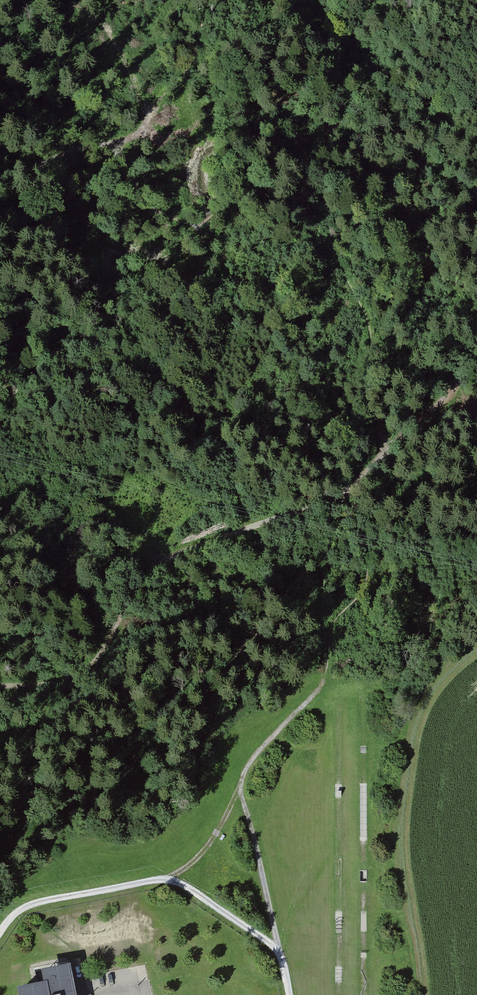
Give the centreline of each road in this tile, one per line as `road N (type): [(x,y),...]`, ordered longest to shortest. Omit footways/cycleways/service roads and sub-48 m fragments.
road 1 (track): [(476,374),(435,425),(341,494),(155,570),(95,660),(77,673),(0,688)]
road 2 (track): [(0,935),(38,903),(169,879),(268,943),(289,994)]
road 3 (track): [(365,994),(364,704)]
road 4 (track): [(339,994),(338,707)]
road 5 (track): [(241,784),(280,956)]
road 6 (track): [(233,534),(248,552),(280,564),(365,567),(376,580)]
road 7 (track): [(330,661),(325,680),(250,762),(241,784)]
road 8 (track): [(0,277),(18,201),(34,173),(72,165)]
road 9 (track): [(169,879),(213,841),(241,784)]

